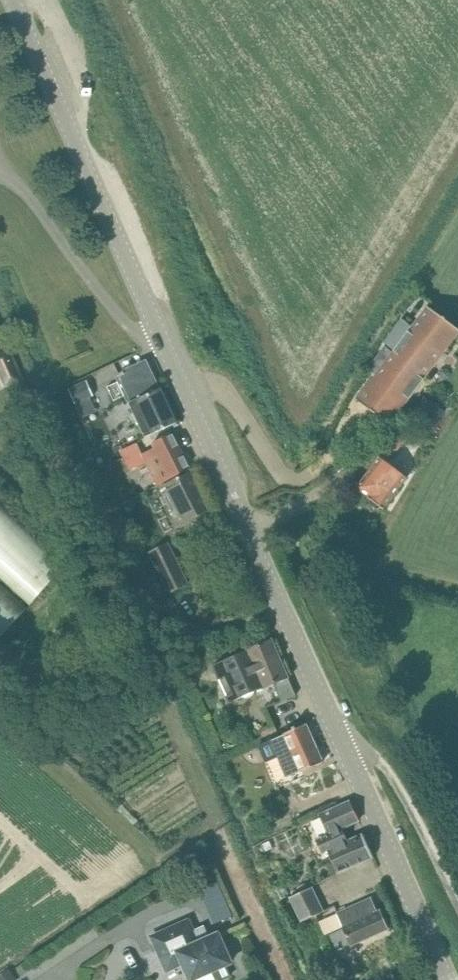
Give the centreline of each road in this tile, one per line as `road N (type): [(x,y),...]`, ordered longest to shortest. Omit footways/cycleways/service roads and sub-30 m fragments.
road 1 (tertiary): [(346,750),(170,352)]
road 2 (tertiary): [(170,352),(16,0)]
road 3 (unclassified): [(170,352),(123,322),(0,170)]
road 4 (tertiary): [(447,979),(346,750)]
road 5 (unclassified): [(457,903),(405,800),(382,769),(346,750)]

